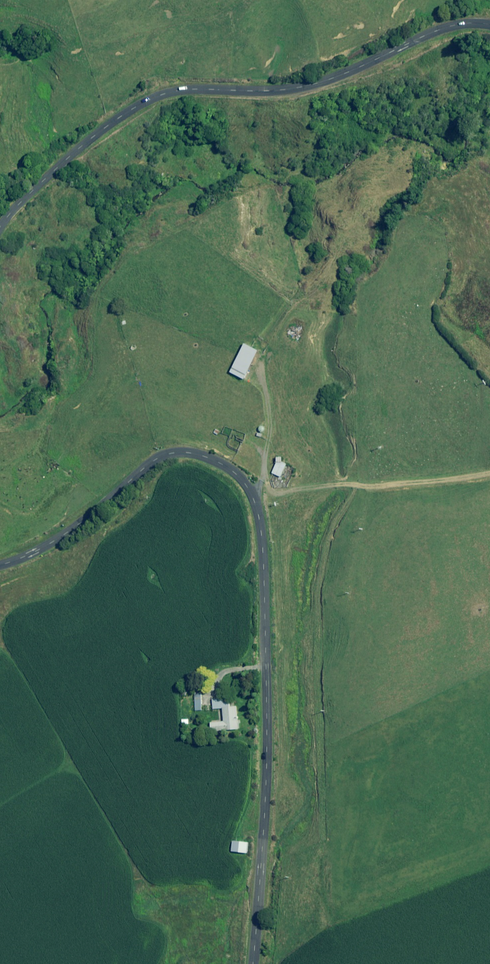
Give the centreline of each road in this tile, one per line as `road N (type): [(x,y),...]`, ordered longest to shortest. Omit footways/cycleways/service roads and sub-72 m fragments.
road 1 (unclassified): [(253,963),(268,712),(261,535),(247,486),(213,460),(164,455),(53,542),(0,565)]
road 2 (unclassified): [(0,227),(92,138),(156,96),(298,88),(450,26),(489,25)]

